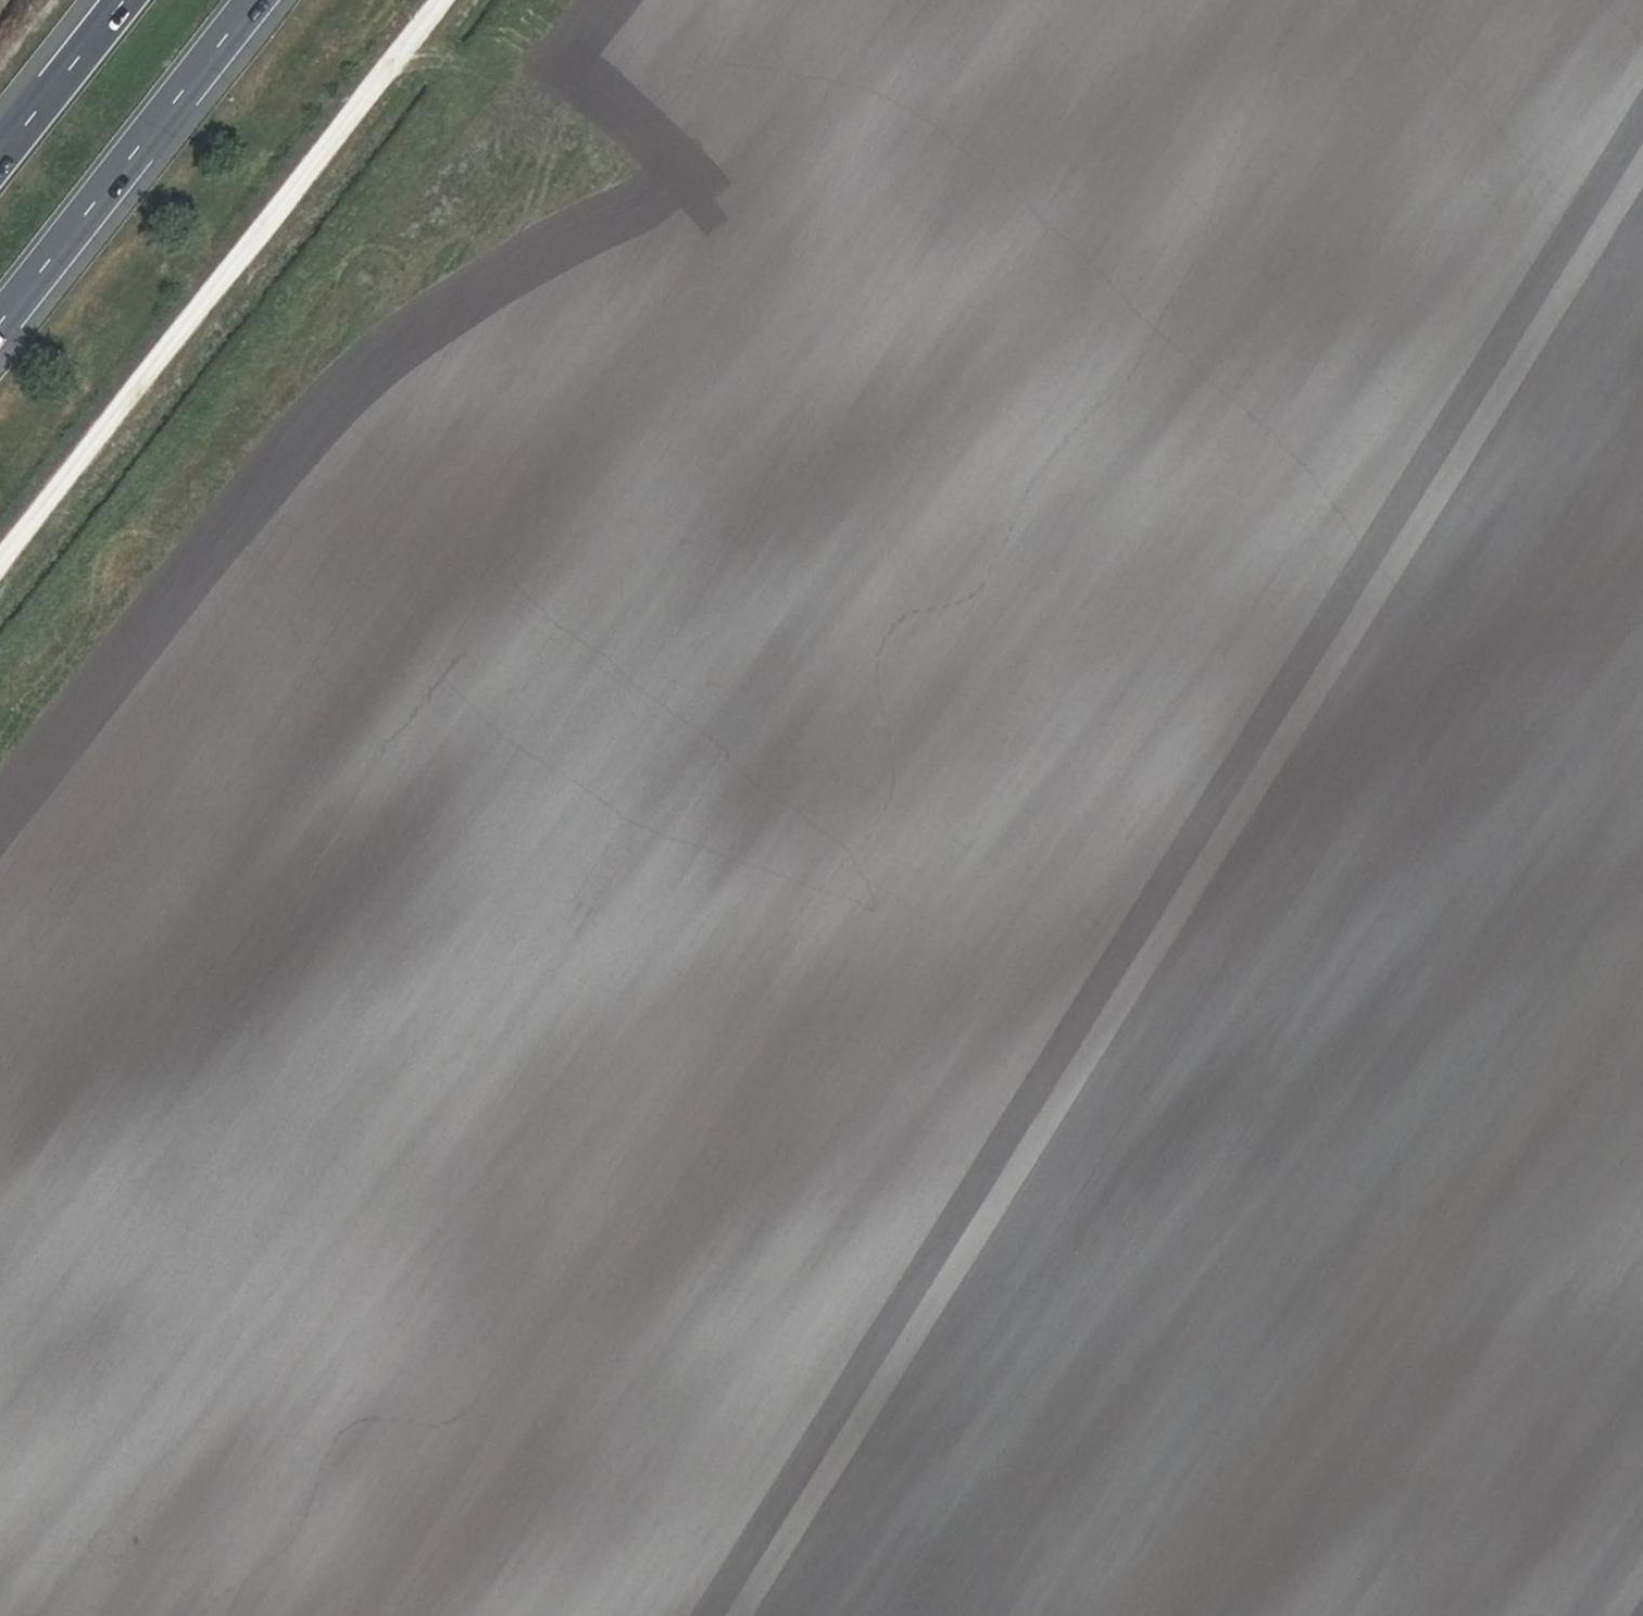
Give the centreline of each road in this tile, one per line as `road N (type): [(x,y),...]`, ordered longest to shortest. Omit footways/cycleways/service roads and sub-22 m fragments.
road 1 (track): [(453,0),(0,575)]
road 2 (motorway): [(0,330),(260,0)]
road 3 (motorway): [(129,0),(0,164)]

